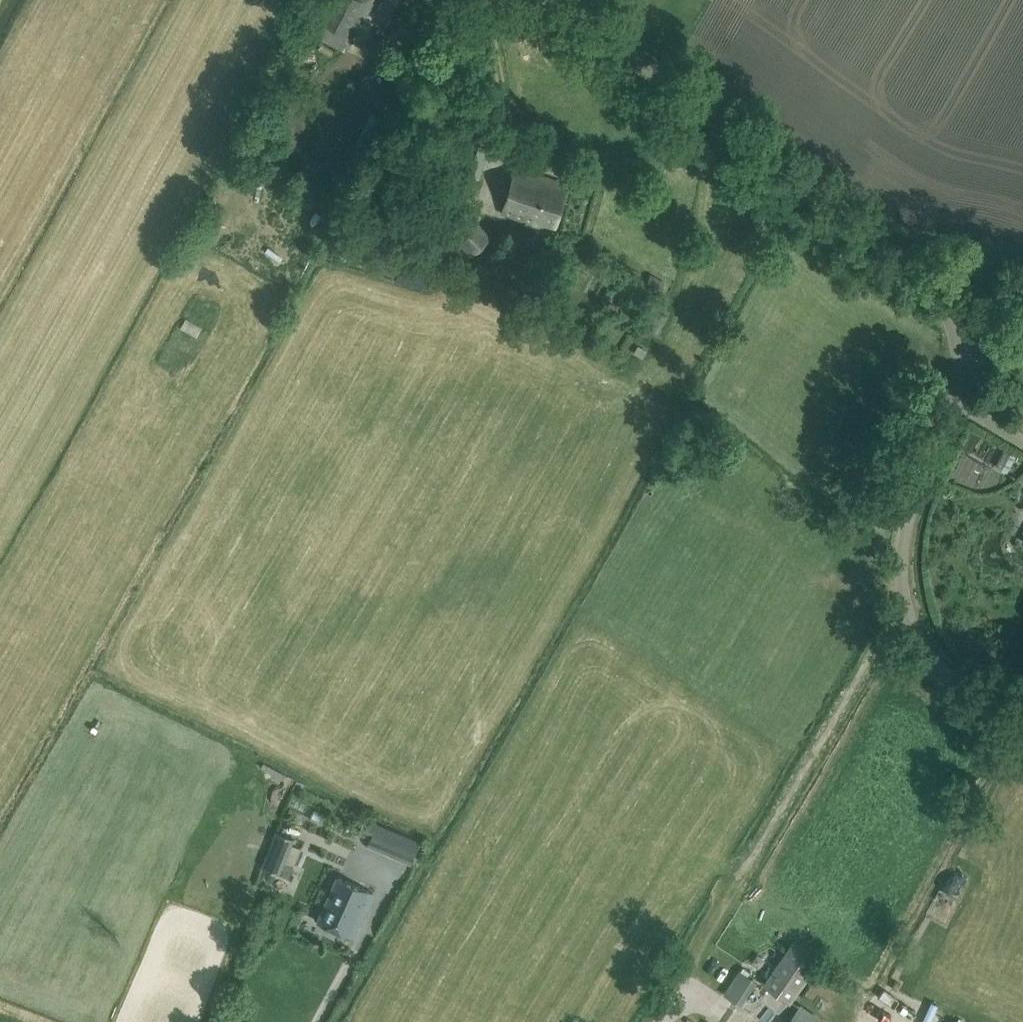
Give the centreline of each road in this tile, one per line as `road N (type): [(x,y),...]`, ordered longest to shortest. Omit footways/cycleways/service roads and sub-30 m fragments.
road 1 (unclassified): [(1022,726),(940,671),(903,600),(901,535),(956,401),(960,357),(946,306),(894,255),(560,0)]

